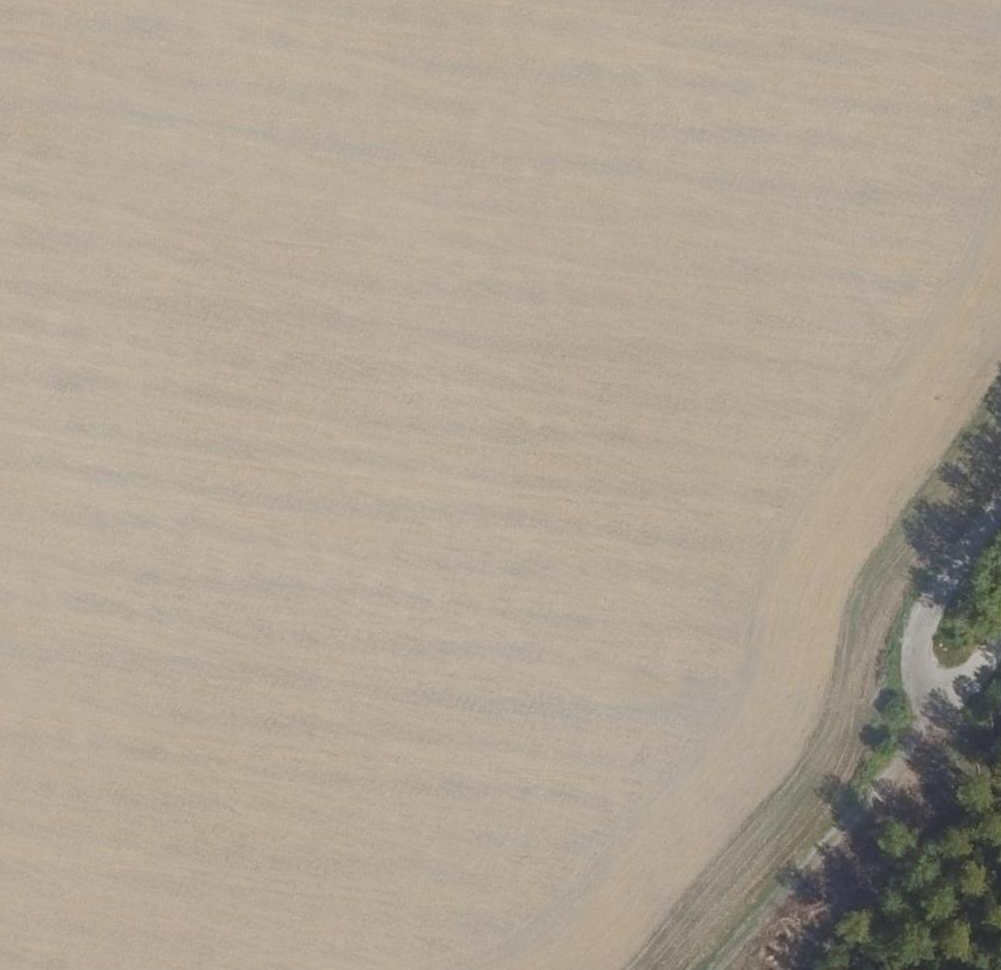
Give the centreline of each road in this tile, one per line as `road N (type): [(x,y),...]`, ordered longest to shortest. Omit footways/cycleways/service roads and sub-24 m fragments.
road 1 (track): [(1000,742),(944,715),(858,827),(731,969)]
road 2 (track): [(1000,508),(937,593),(926,622),(919,656),(927,692),(944,715),(1000,643)]

